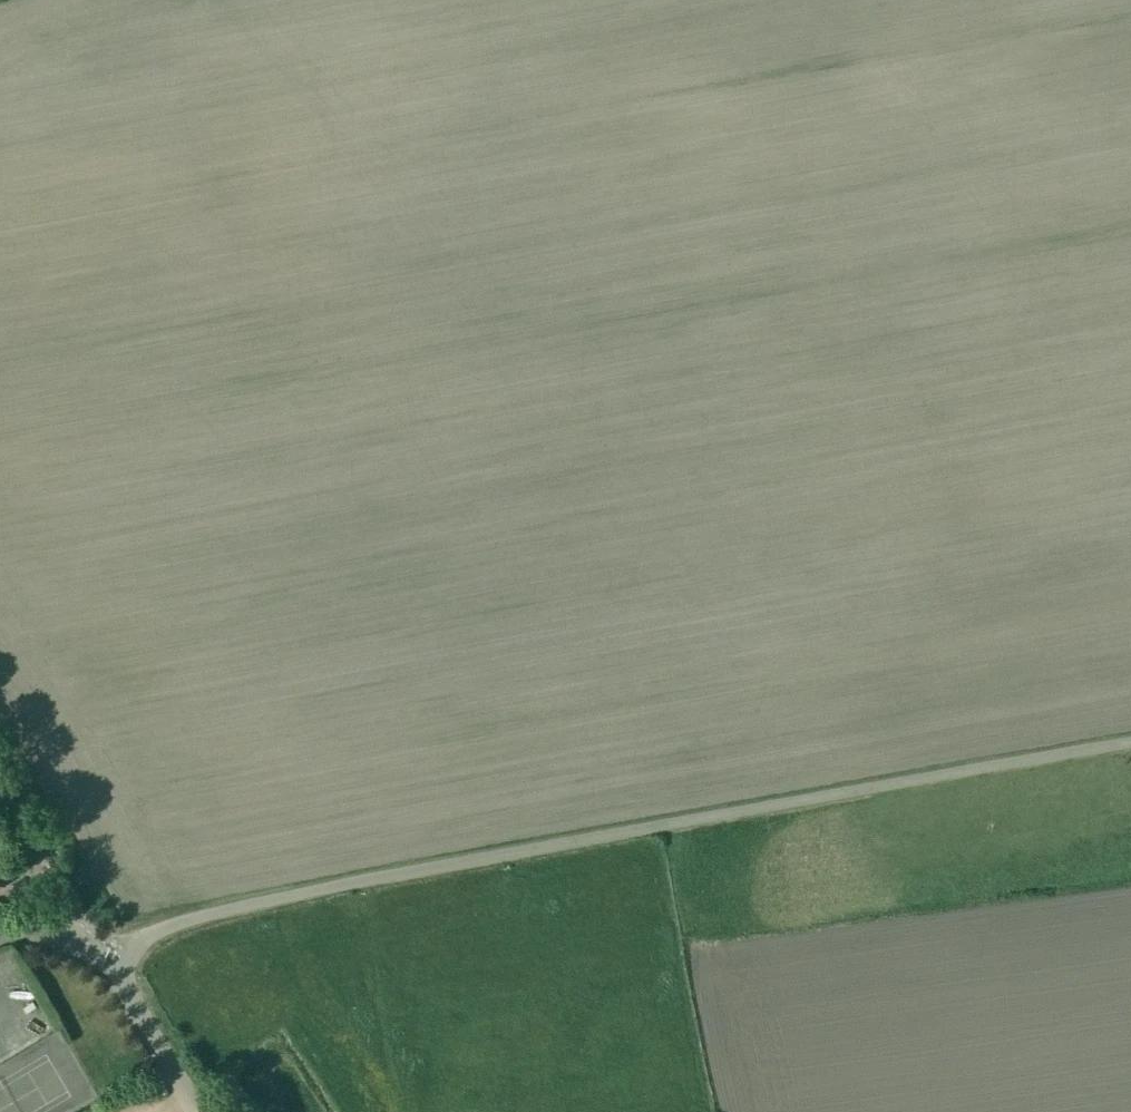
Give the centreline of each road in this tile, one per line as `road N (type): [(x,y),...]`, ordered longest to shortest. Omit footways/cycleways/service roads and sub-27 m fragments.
road 1 (unclassified): [(81,946),(87,927),(0,792)]
road 2 (unclassified): [(198,1111),(126,991),(123,967)]

